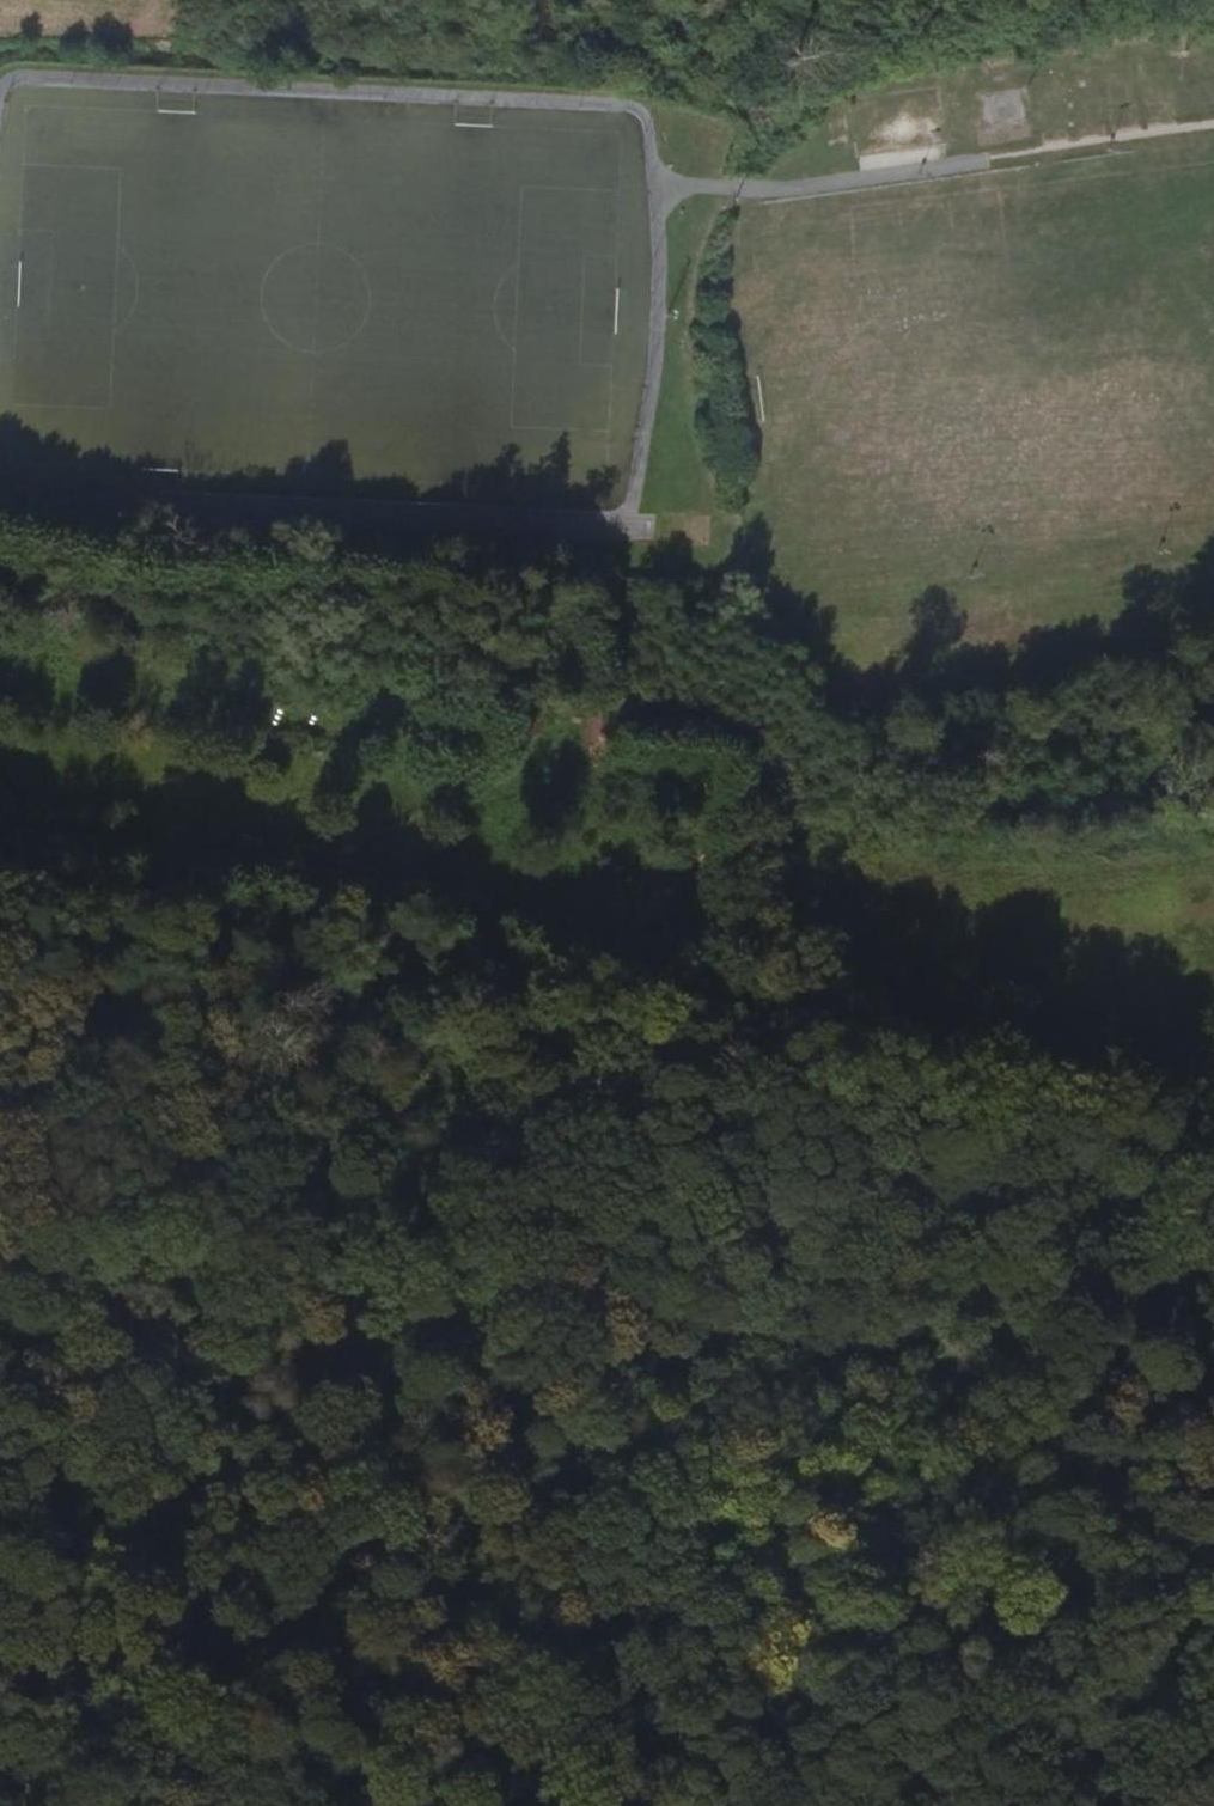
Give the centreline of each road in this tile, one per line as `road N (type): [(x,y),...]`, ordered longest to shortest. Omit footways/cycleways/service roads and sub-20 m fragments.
road 1 (track): [(1213,1026),(1049,1051),(628,994),(283,929),(0,897)]
road 2 (track): [(670,189),(818,182),(1213,120)]

